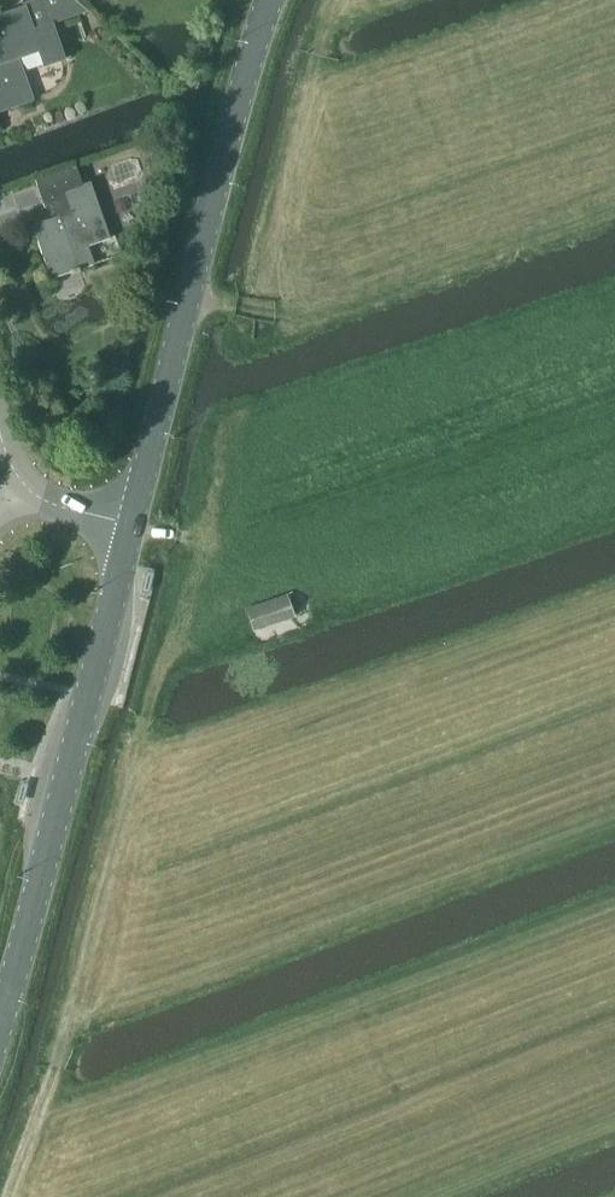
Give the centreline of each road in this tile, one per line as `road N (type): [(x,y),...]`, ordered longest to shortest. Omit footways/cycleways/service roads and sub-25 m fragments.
road 1 (secondary): [(131,522),(276,0)]
road 2 (secondary): [(0,1020),(131,522)]

